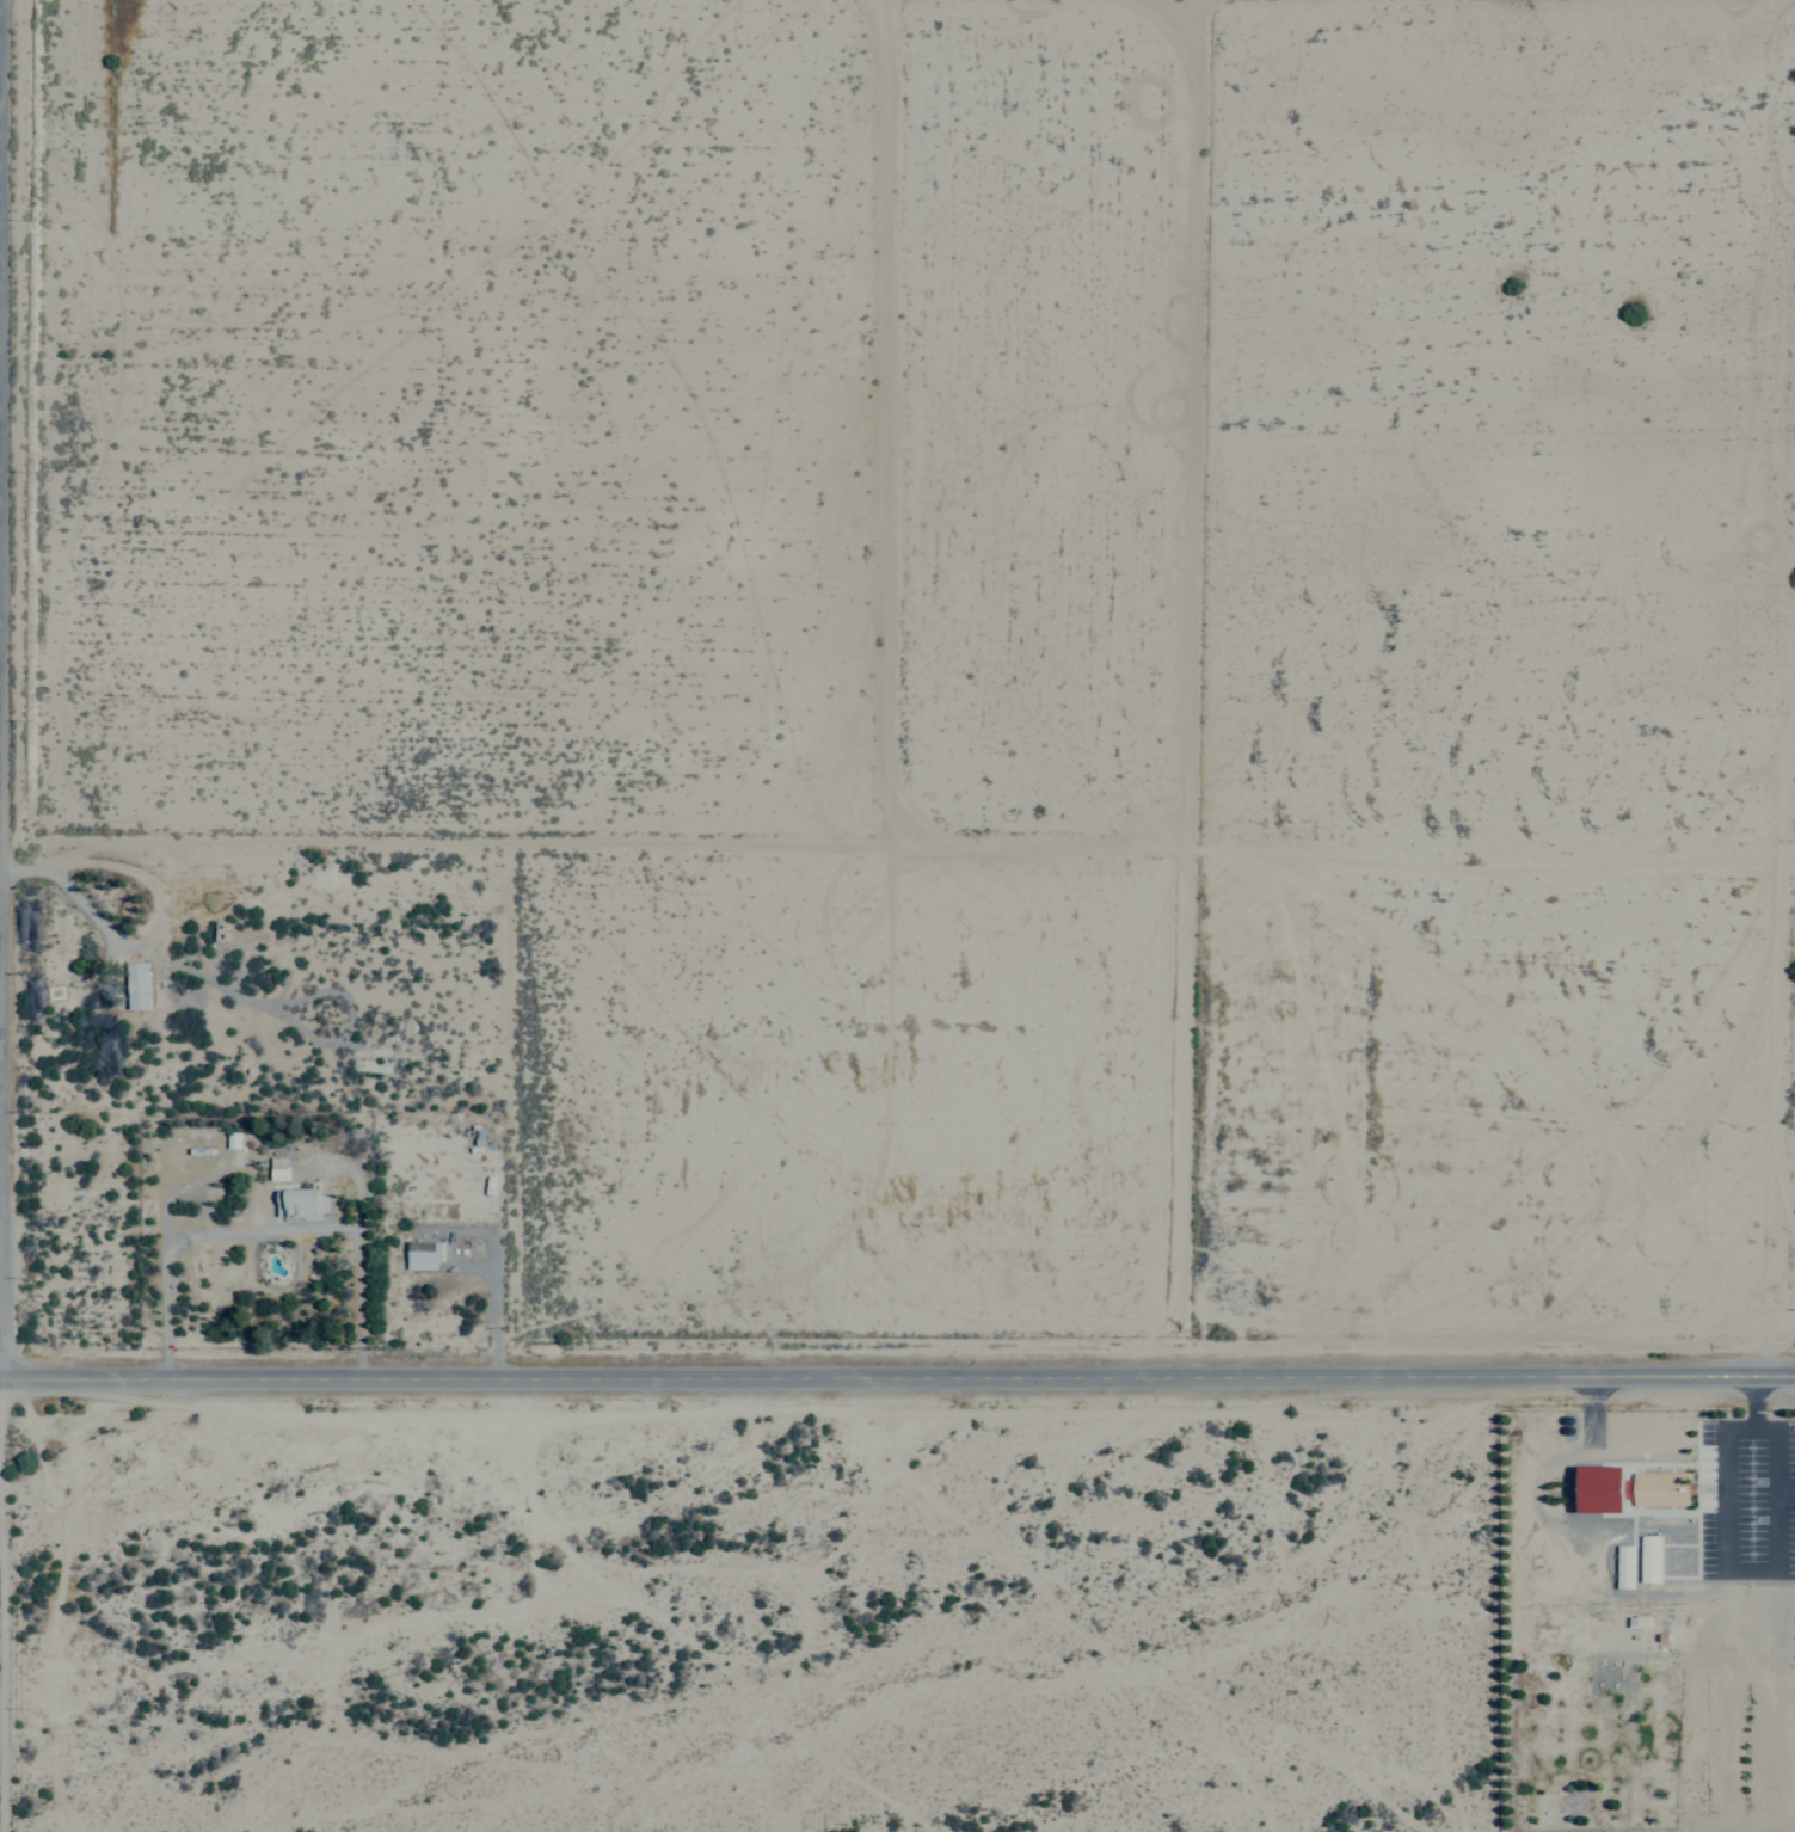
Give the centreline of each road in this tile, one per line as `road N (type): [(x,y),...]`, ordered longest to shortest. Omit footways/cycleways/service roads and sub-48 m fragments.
road 1 (tertiary): [(1794,1369),(0,1372)]
road 2 (track): [(502,1376),(499,1138)]

